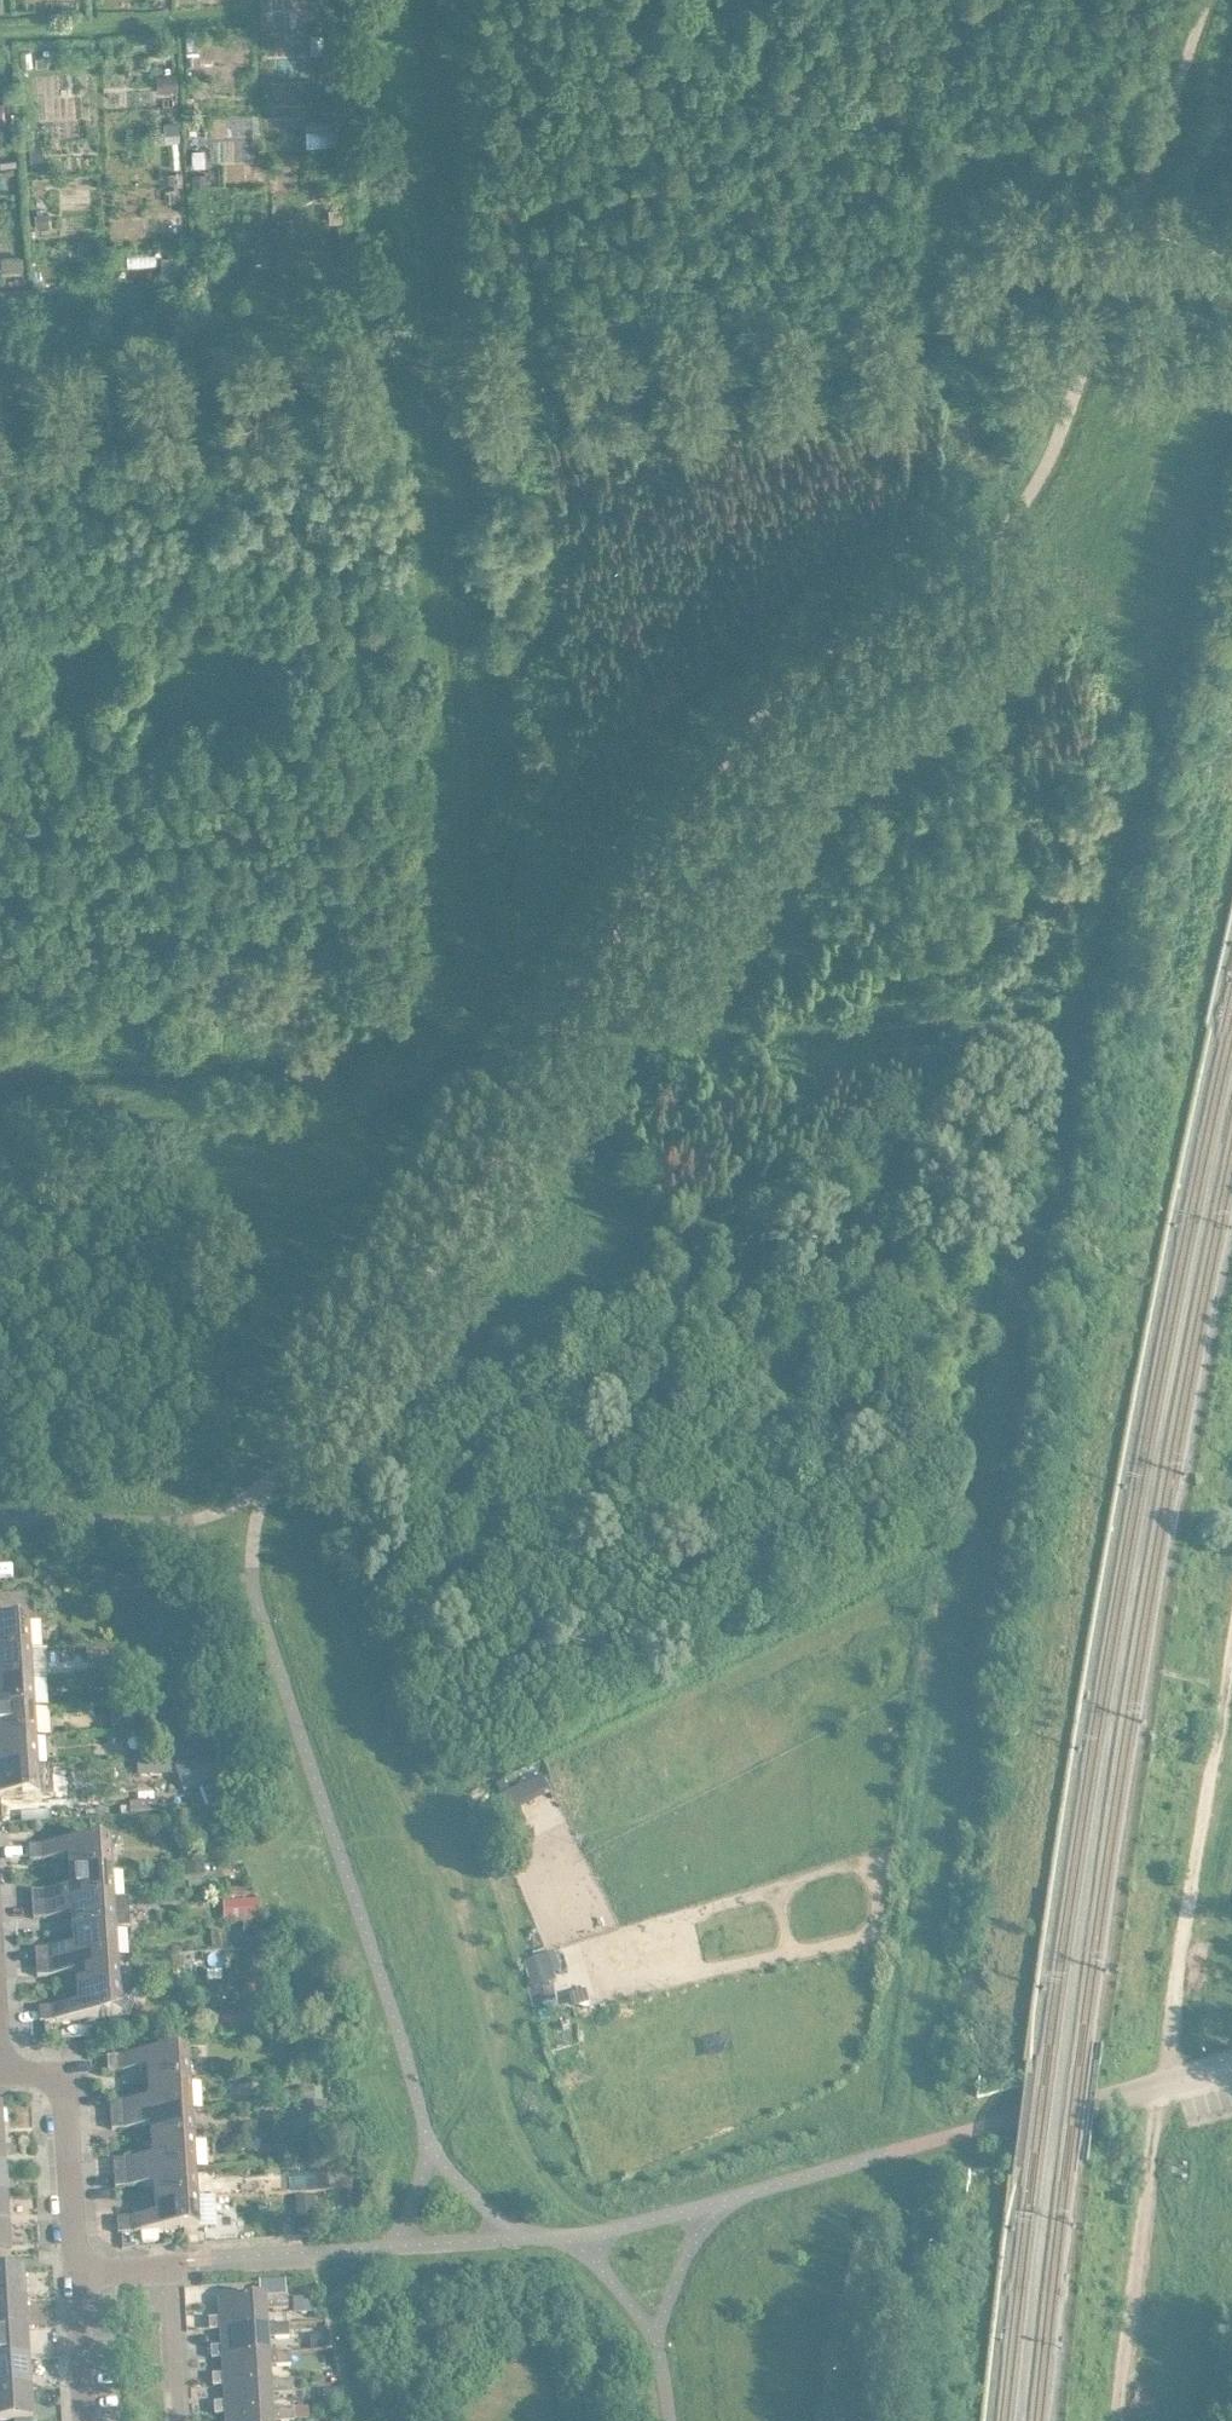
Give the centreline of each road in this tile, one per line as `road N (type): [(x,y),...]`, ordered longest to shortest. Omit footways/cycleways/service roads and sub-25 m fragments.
road 1 (track): [(548,1046),(480,982),(429,0)]
road 2 (residential): [(10,2070),(55,2070),(73,2099),(79,2270)]
road 3 (residential): [(1067,2099),(1231,2057)]
road 4 (residential): [(90,2420),(79,2270)]

